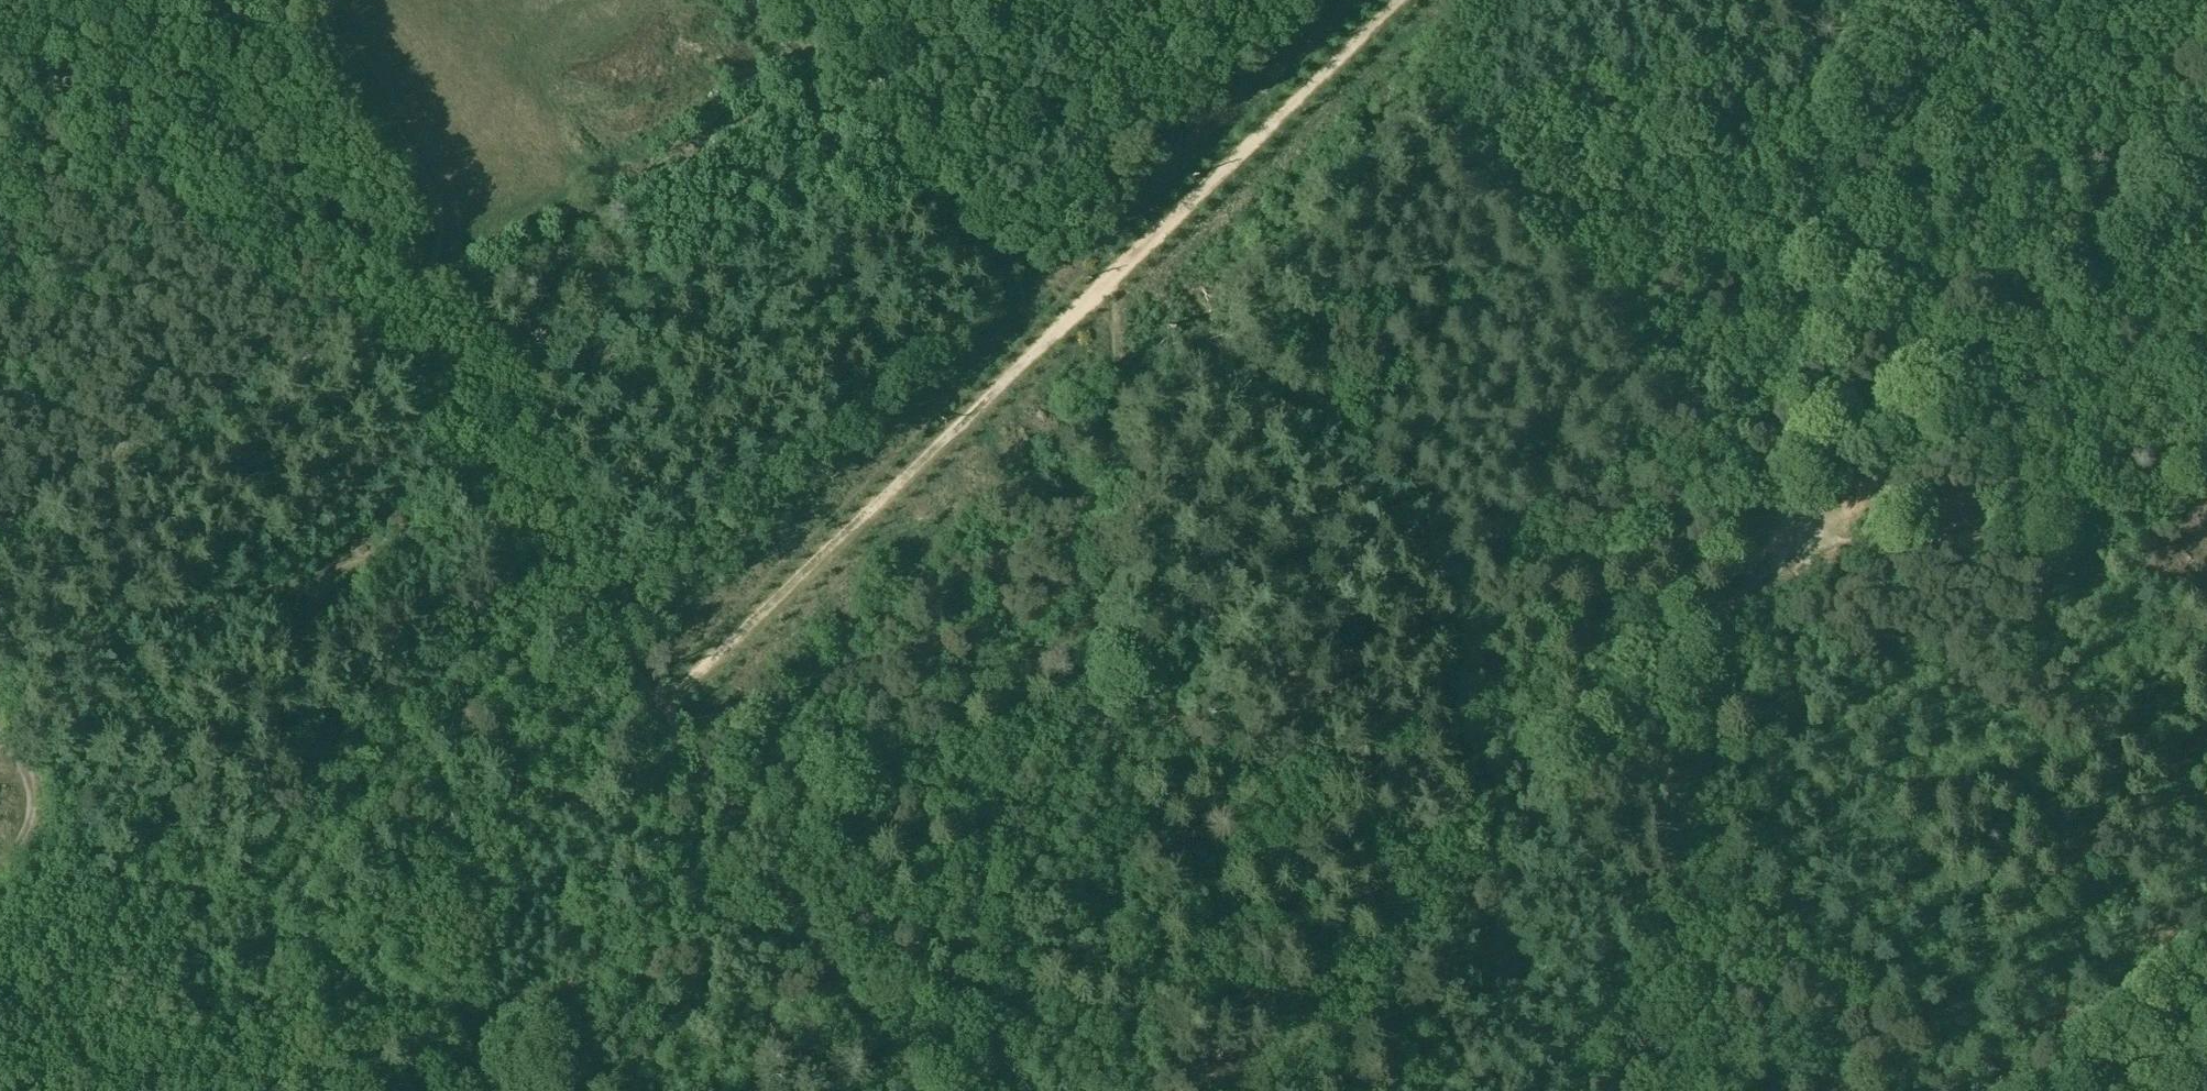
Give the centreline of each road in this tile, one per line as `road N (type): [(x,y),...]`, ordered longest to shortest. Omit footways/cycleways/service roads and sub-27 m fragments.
road 1 (track): [(312,0),(435,201),(429,265),(407,291),(302,355),(0,519)]
road 2 (track): [(0,723),(28,778),(33,811),(22,839),(0,863)]
road 3 (track): [(2097,1090),(2206,994)]

